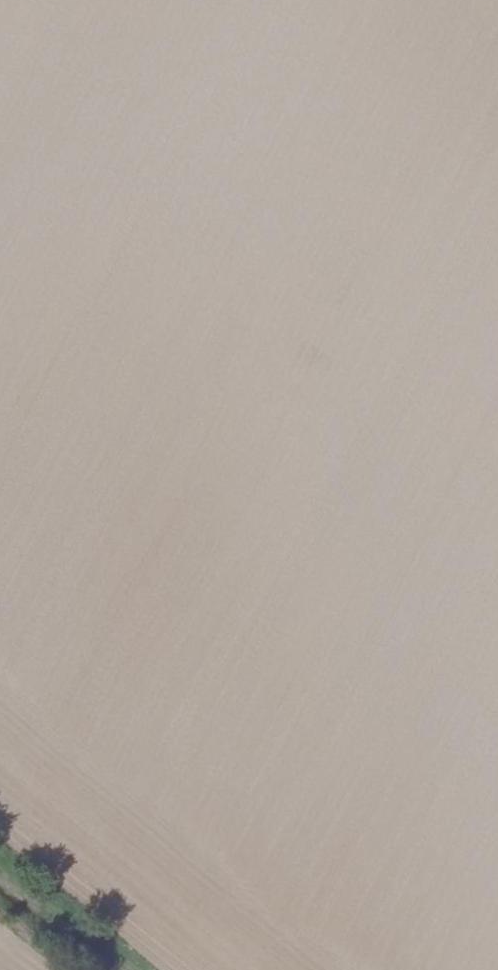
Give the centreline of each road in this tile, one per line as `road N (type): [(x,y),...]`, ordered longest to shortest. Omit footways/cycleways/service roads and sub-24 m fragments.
road 1 (track): [(177,969),(0,834)]

